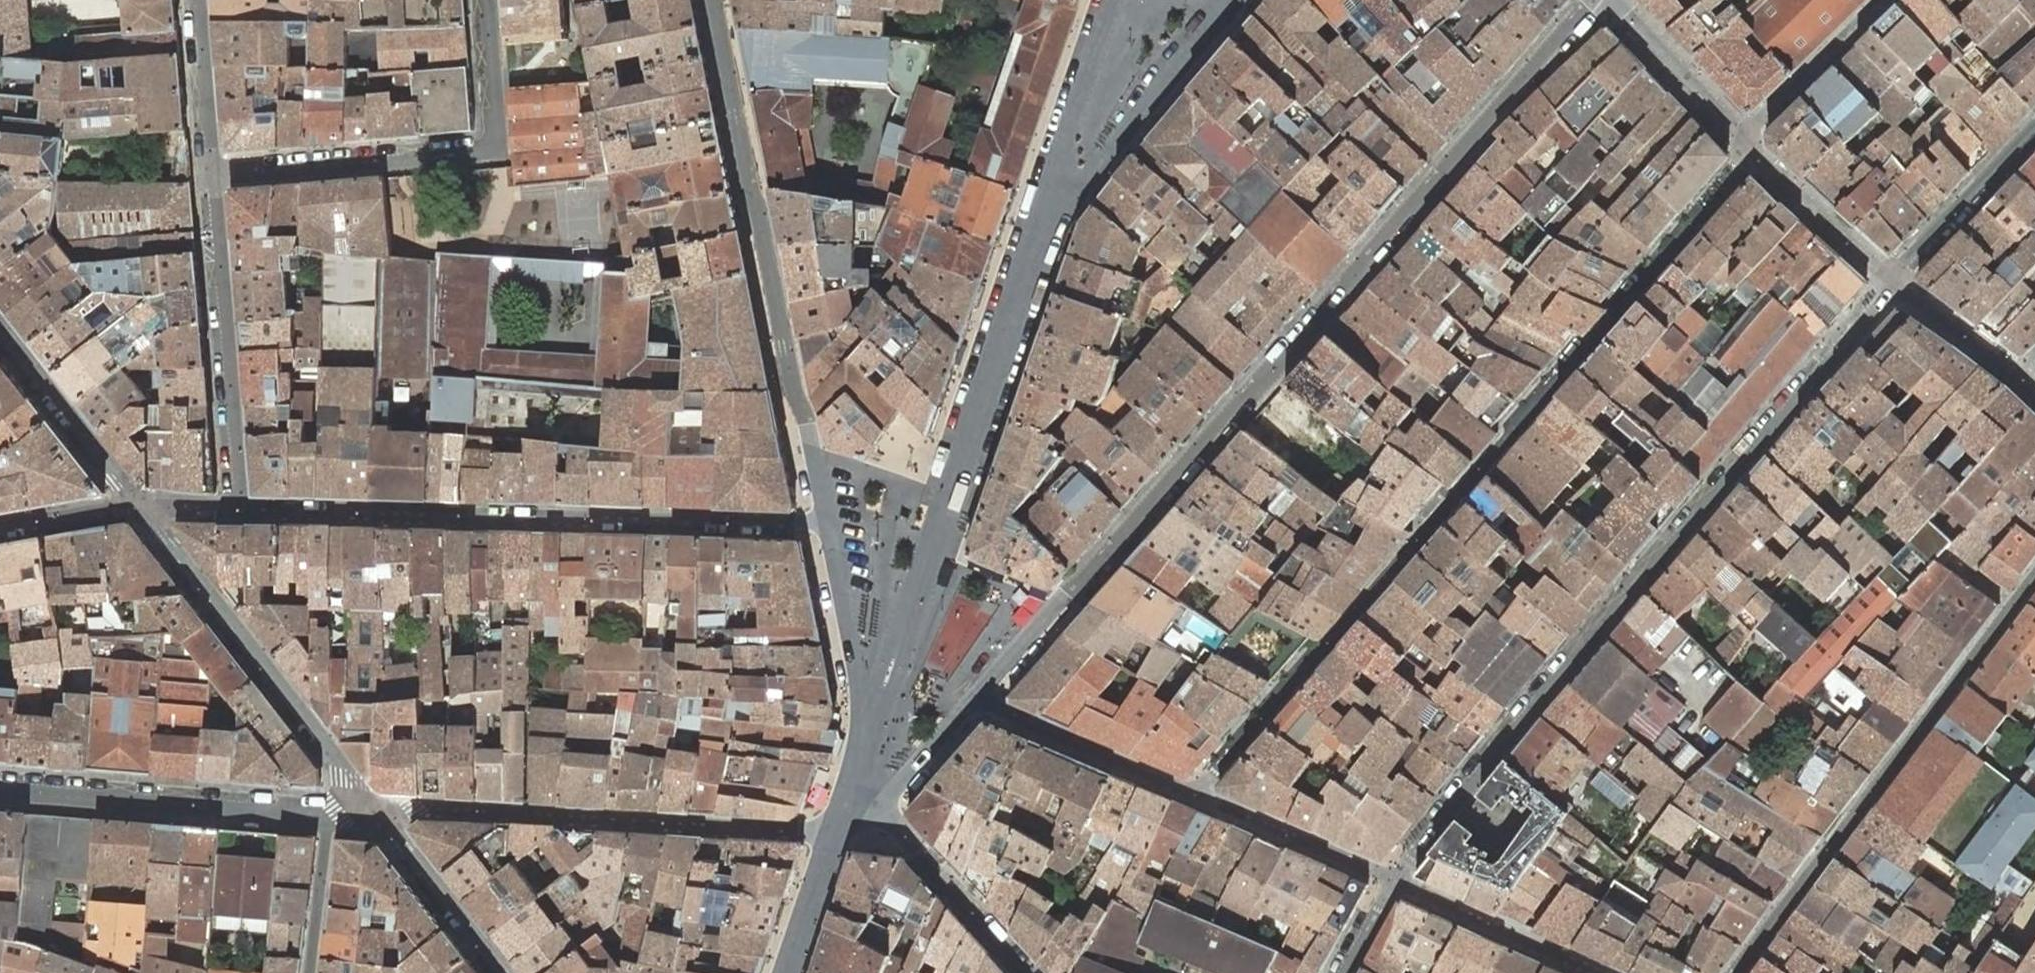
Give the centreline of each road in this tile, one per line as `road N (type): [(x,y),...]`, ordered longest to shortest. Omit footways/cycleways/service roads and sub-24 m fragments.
road 1 (residential): [(979,693),(1600,0)]
road 2 (residential): [(1196,797),(1754,155)]
road 3 (residential): [(1388,882),(1890,281)]
road 4 (residential): [(235,510),(821,528)]
road 5 (residential): [(715,0),(821,528)]
road 6 (residential): [(1736,972),(2034,577)]
road 7 (residential): [(1031,244),(881,703)]
road 8 (residential): [(833,844),(803,832),(377,811)]
road 9 (residential): [(487,0),(498,128),(492,144),(208,172)]
road 10 (residential): [(377,811),(142,508)]
road 11 (residential): [(235,510),(208,172)]
road 12 (residential): [(330,816),(0,790)]
road 13 (residential): [(1031,244),(1236,0)]
road 14 (residential): [(1115,0),(1031,244)]
road 15 (residential): [(979,693),(999,710),(1196,797)]
road 16 (residential): [(142,508),(0,329)]
road 17 (residential): [(1388,882),(1594,972)]
road 18 (residential): [(1026,972),(879,804)]
road 19 (residential): [(1196,797),(1388,882)]
road 20 (residential): [(1890,281),(2034,131)]
road 21 (residential): [(500,972),(377,811)]
road 22 (residential): [(1884,0),(1743,140)]
road 23 (residential): [(821,528),(853,693),(881,703)]
road 24 (residential): [(1613,0),(1743,140)]
road 25 (residential): [(1754,155),(1890,281)]
road 26 (residential): [(208,172),(195,0)]
road 27 (residential): [(1890,281),(2021,378)]
road 28 (residential): [(330,816),(312,972)]
road 29 (residential): [(879,804),(979,693)]
road 30 (residential): [(0,530),(142,508)]
road 31 (residential): [(833,844),(788,972)]

